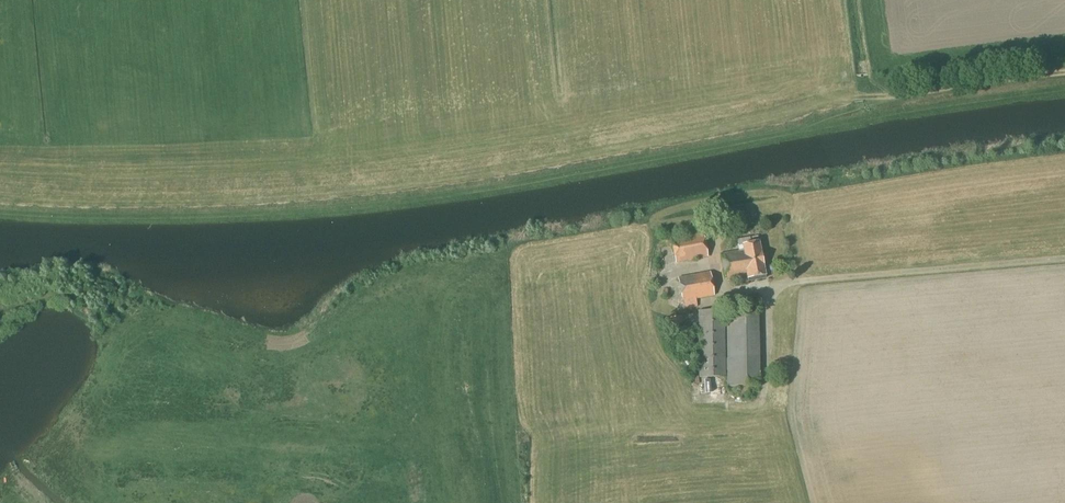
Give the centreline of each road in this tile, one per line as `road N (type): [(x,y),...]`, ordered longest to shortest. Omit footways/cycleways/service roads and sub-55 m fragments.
road 1 (track): [(863,107),(823,122),(362,195),(0,202)]
road 2 (unclassified): [(1064,77),(863,107)]

